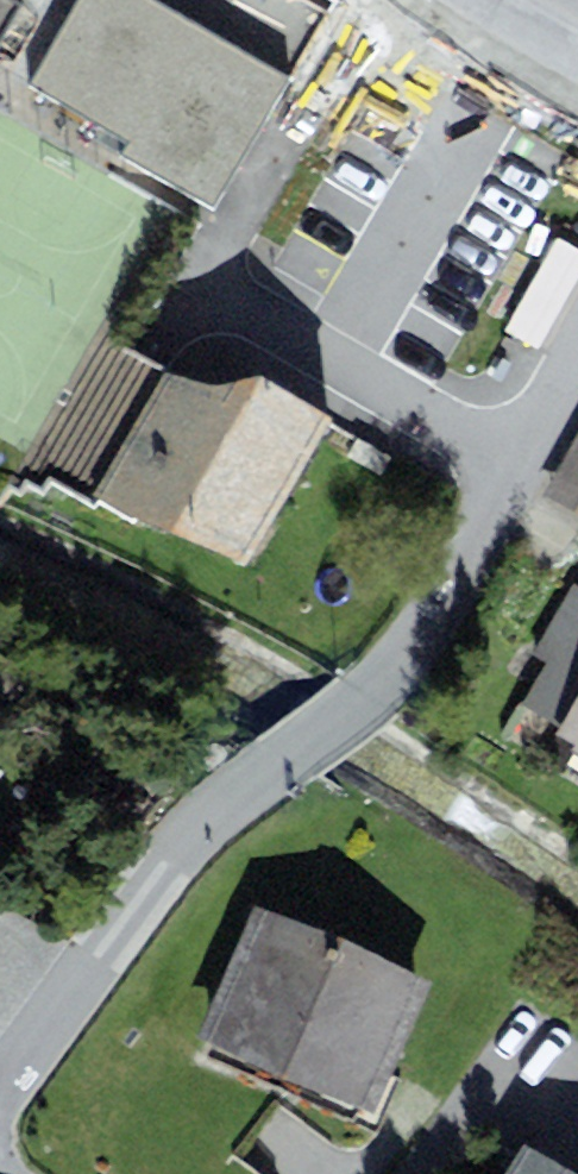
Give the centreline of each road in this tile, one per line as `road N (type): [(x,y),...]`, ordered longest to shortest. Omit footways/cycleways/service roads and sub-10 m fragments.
road 1 (residential): [(0,1097),(253,787),(437,638),(577,387)]
road 2 (tertiary): [(472,0),(577,61)]

